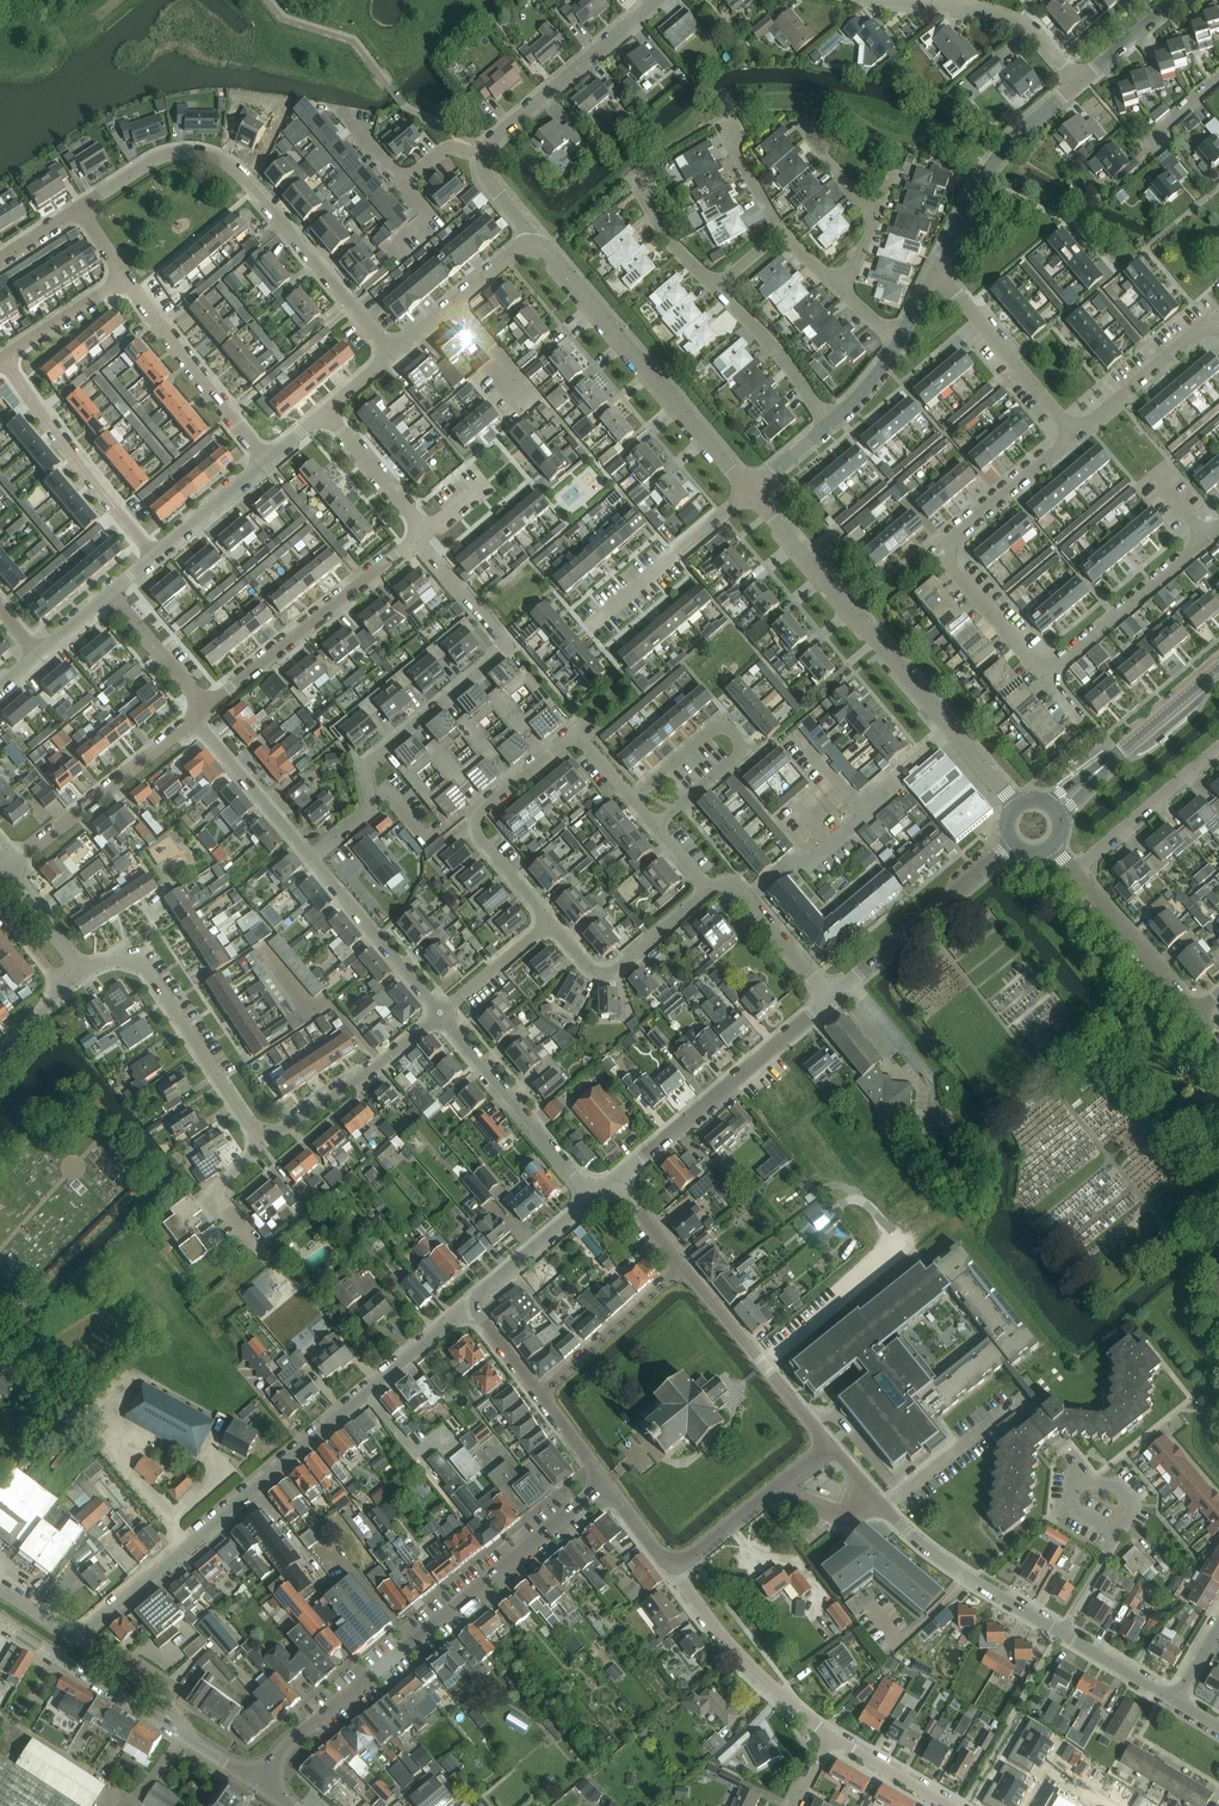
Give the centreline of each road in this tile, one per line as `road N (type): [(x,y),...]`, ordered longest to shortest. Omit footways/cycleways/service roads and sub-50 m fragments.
road 1 (unclassified): [(75,1639),(473,1302)]
road 2 (residential): [(262,1783),(291,1740),(605,1482)]
road 3 (residential): [(416,538),(503,647),(370,763),(370,813),(311,860)]
road 4 (residential): [(78,208),(167,155),(213,154),(248,182),(392,351)]
road 5 (residential): [(632,798),(577,733),(481,810),(479,833),(549,921)]
road 6 (unclassified): [(749,492),(545,248),(530,244)]
road 7 (unclassified): [(952,729),(749,492)]
road 8 (unclassified): [(615,1180),(830,996)]
road 9 (residential): [(264,1141),(147,969),(116,958),(81,969)]
road 10 (residential): [(632,798),(722,722),(746,748),(656,827)]
road 11 (residential): [(206,707),(416,538)]
road 12 (residential): [(152,557),(2,357)]
road 13 (residential): [(937,273),(975,185),(1008,141),(1079,81)]
road 14 (residential): [(4,872),(192,720)]
road 15 (residential): [(593,1195),(440,1013)]
road 16 (residential): [(480,159),(489,139),(654,0)]
road 17 (residential): [(266,460),(124,276)]
road 18 (residential): [(832,1737),(732,1646),(674,1570)]
road 19 (residential): [(1218,525),(1044,675)]
road 20 (unclassified): [(1049,810),(1218,667)]
road 21 (residential): [(1059,1631),(970,1578),(882,1504)]
road 22 (unclassified): [(849,980),(1015,839)]
road 23 (residential): [(264,1141),(440,1013)]
road 24 (tertiary): [(181,1735),(0,1620)]
road 25 (residential): [(586,627),(749,492)]
road 26 (residential): [(1075,433),(937,273)]
road 27 (residential): [(549,921),(589,965),(612,968),(703,889)]
road 28 (residential): [(440,1013),(311,860)]
road 29 (residential): [(540,1393),(682,1264)]
road 30 (residential): [(1079,81),(1032,25),(916,0)]
road 31 (unclassified): [(1194,1016),(1075,869)]
road 32 (residential): [(1075,869),(1218,747)]
road 33 (residential): [(849,980),(935,1090),(932,1138)]
road 34 (residential): [(311,860),(192,720)]
road 35 (residential): [(1218,325),(1202,327),(1075,433)]
road 36 (residential): [(765,1365),(901,1248)]
road 37 (residential): [(882,1504),(1022,1393)]
road 38 (residential): [(827,424),(782,357),(717,286)]
road 39 (unclassified): [(392,351),(530,244)]
road 40 (residential): [(1075,433),(947,551)]
road 41 (unclassified): [(473,1302),(593,1195)]
road 42 (residential): [(1044,675),(947,551)]
road 43 (residential): [(425,531),(322,413)]
road 44 (residential): [(1119,1536),(1077,1510),(1079,1485),(1111,1481),(1135,1506),(1130,1518)]
road 45 (residential): [(267,1260),(217,1196),(264,1141)]
road 46 (unclassified): [(152,557),(266,460)]
road 47 (residential): [(206,707),(110,593)]
road 48 (residential): [(747,898),(794,859),(816,858),(864,815)]
road 49 (residential): [(2,357),(124,276)]
road 50 (unclassified): [(181,1735),(173,1713),(75,1639)]
road 51 (residential): [(440,1013),(549,921)]
road 52 (residential): [(784,1482),(674,1570)]
road 53 (residential): [(950,1805),(832,1737)]
road 54 (residential): [(1176,1700),(1059,1631)]
road 55 (residential): [(765,1365),(682,1264)]
road 56 (residential): [(717,286),(666,236),(644,182)]
road 57 (residential): [(830,996),(747,898)]
road 58 (residential): [(864,815),(869,797),(952,729)]
road 59 (residential): [(1079,81),(1174,0)]
road 60 (residential): [(81,969),(4,872)]

